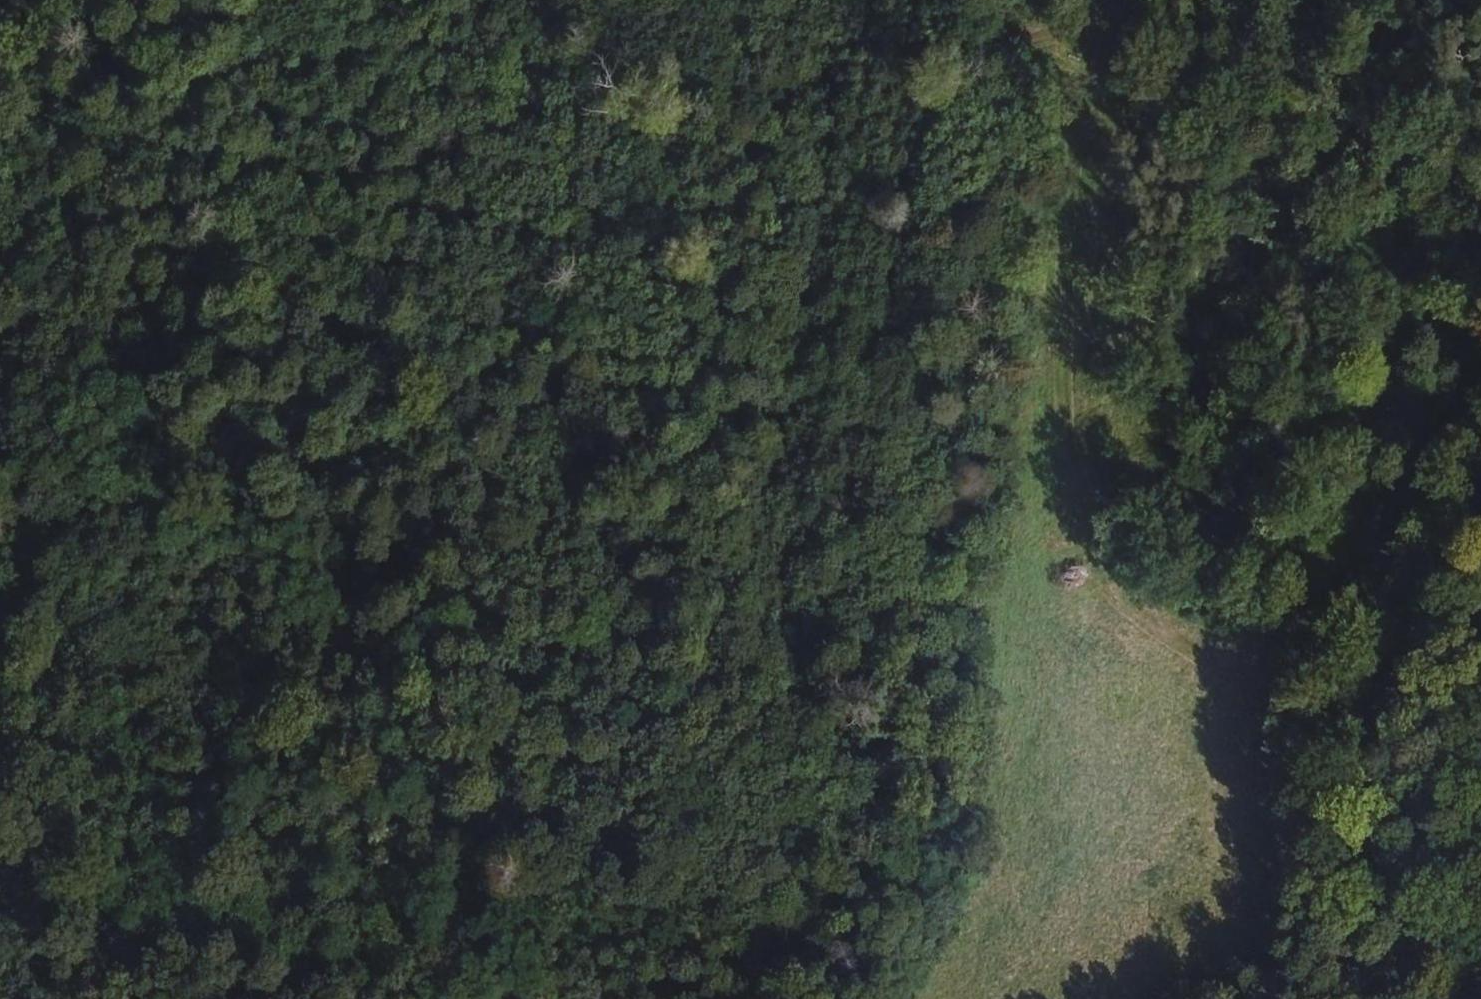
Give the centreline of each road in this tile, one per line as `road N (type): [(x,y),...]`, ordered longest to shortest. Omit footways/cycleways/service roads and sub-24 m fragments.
road 1 (track): [(534,998),(491,908),(249,724),(90,534),(0,337)]
road 2 (track): [(751,0),(829,38),(971,57),(1113,16),(1129,0)]

